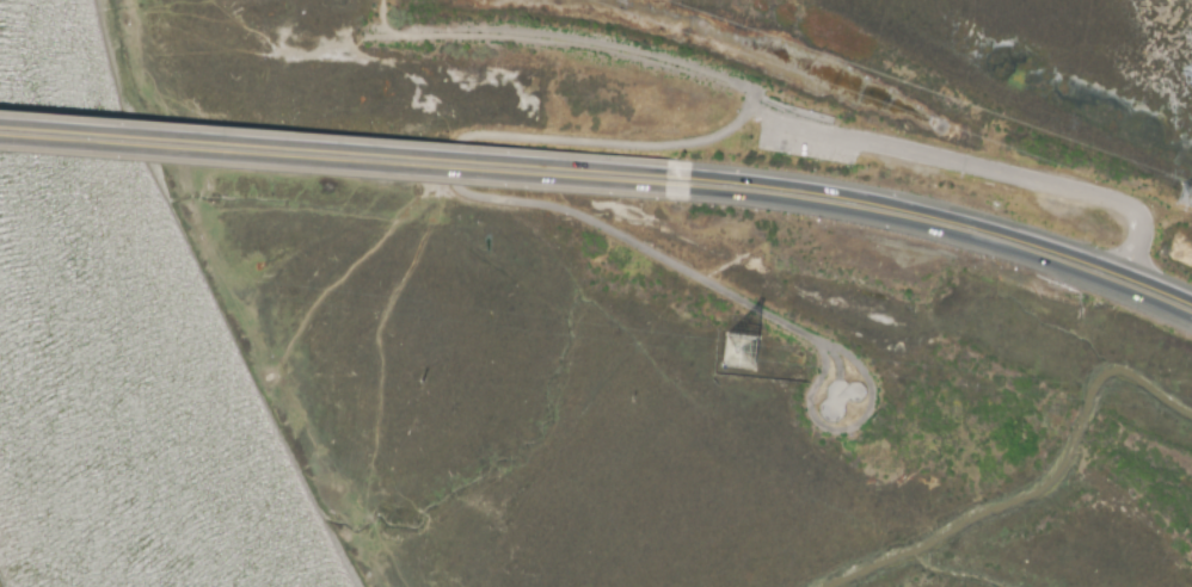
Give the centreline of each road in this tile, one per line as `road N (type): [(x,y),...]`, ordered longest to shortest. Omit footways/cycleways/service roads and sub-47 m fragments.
road 1 (trunk): [(689,174),(0,123)]
road 2 (trunk): [(0,140),(688,190)]
road 3 (trunk): [(688,190),(947,241),(1191,328)]
road 4 (trunk): [(1191,309),(951,224),(689,174)]

